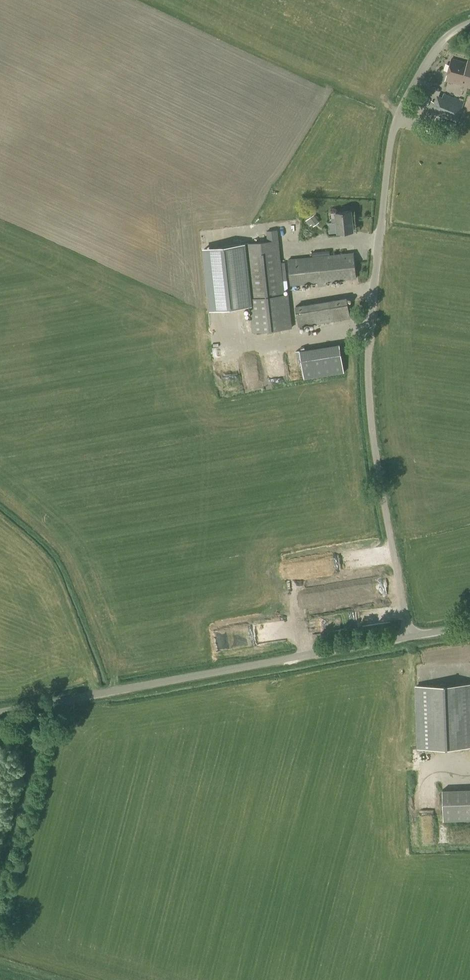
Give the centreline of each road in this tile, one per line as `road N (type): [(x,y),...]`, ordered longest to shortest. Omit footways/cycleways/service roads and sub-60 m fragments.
road 1 (unclassified): [(409,637),(375,431),(384,202),(398,117),(433,50),(469,19)]
road 2 (unclassified): [(409,637),(0,711)]

